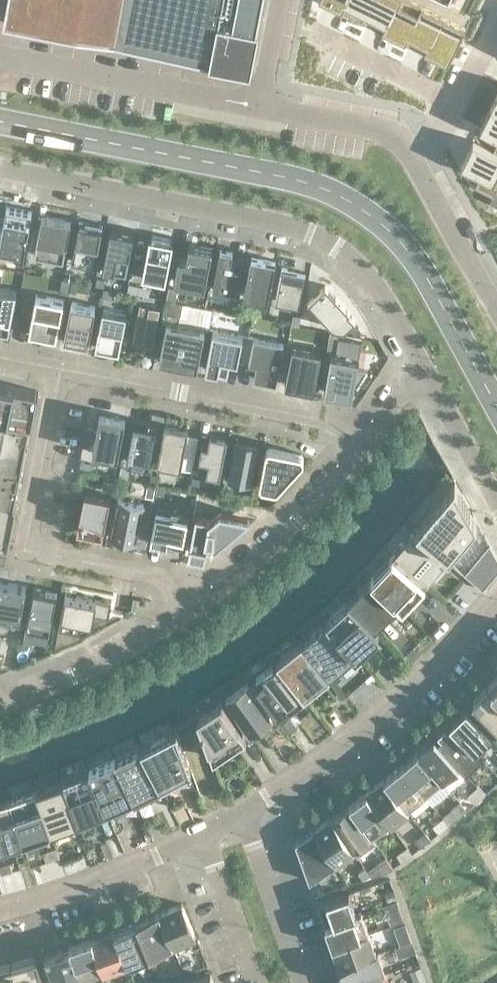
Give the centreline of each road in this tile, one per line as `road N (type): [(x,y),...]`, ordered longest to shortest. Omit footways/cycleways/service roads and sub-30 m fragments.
road 1 (residential): [(0,166),(314,233),(380,288),(423,364)]
road 2 (residential): [(63,368),(33,543),(159,577),(187,612)]
road 3 (residential): [(496,597),(356,734),(239,812)]
road 4 (residential): [(63,368),(325,421),(361,445)]
road 5 (residential): [(261,107),(0,60)]
road 6 (residential): [(187,612),(295,522),(361,445)]
road 7 (residential): [(201,834),(63,896),(0,914)]
road 8 (residential): [(0,707),(74,677),(187,612)]
road 9 (residential): [(302,982),(239,812)]
road 10 (residential): [(418,171),(390,134),(261,107)]
road 11 (residential): [(496,313),(418,171)]
road 12 (residential): [(454,102),(313,31)]
road 13 (residential): [(201,834),(254,982)]
road 14 (residential): [(423,364),(496,502)]

